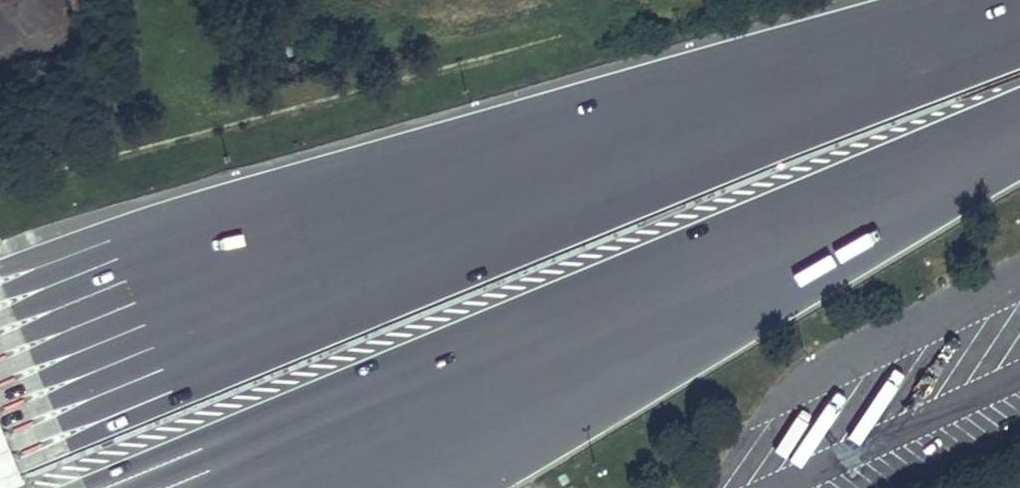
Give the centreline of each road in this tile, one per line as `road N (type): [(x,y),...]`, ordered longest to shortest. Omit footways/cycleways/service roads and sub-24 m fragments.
road 1 (motorway): [(1019,9),(357,233),(0,367)]
road 2 (motorway): [(353,470),(1019,118)]

